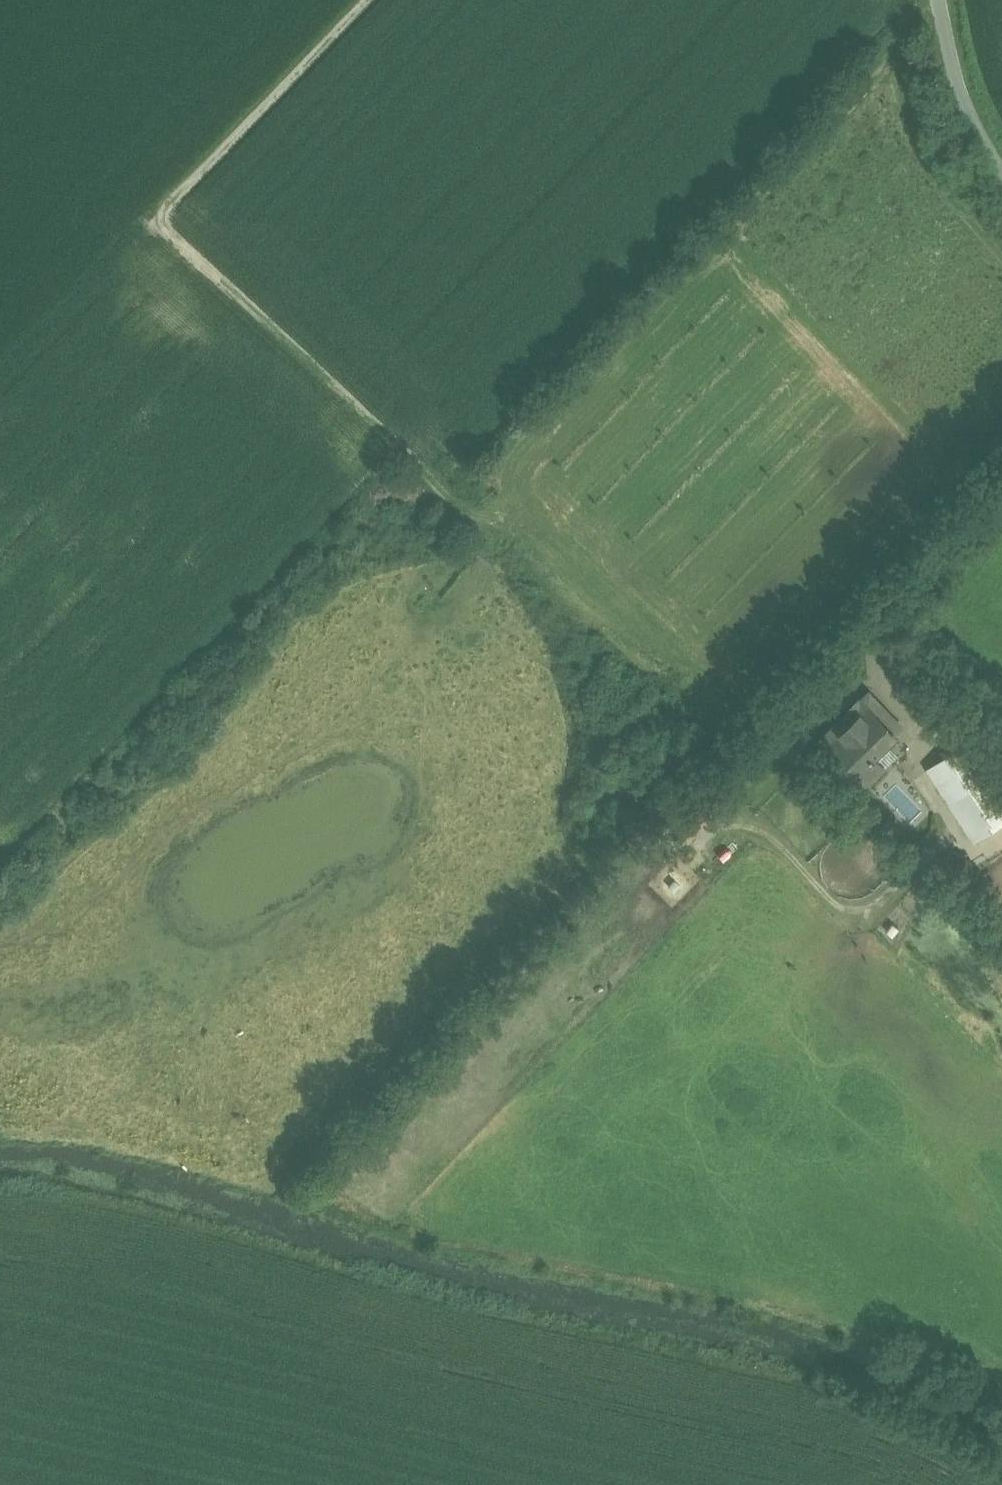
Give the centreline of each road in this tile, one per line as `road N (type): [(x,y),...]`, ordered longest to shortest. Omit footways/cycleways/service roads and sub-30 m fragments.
road 1 (track): [(367,0),(177,198),(178,229),(497,536),(481,563)]
road 2 (residential): [(1001,166),(967,104),(938,0)]

